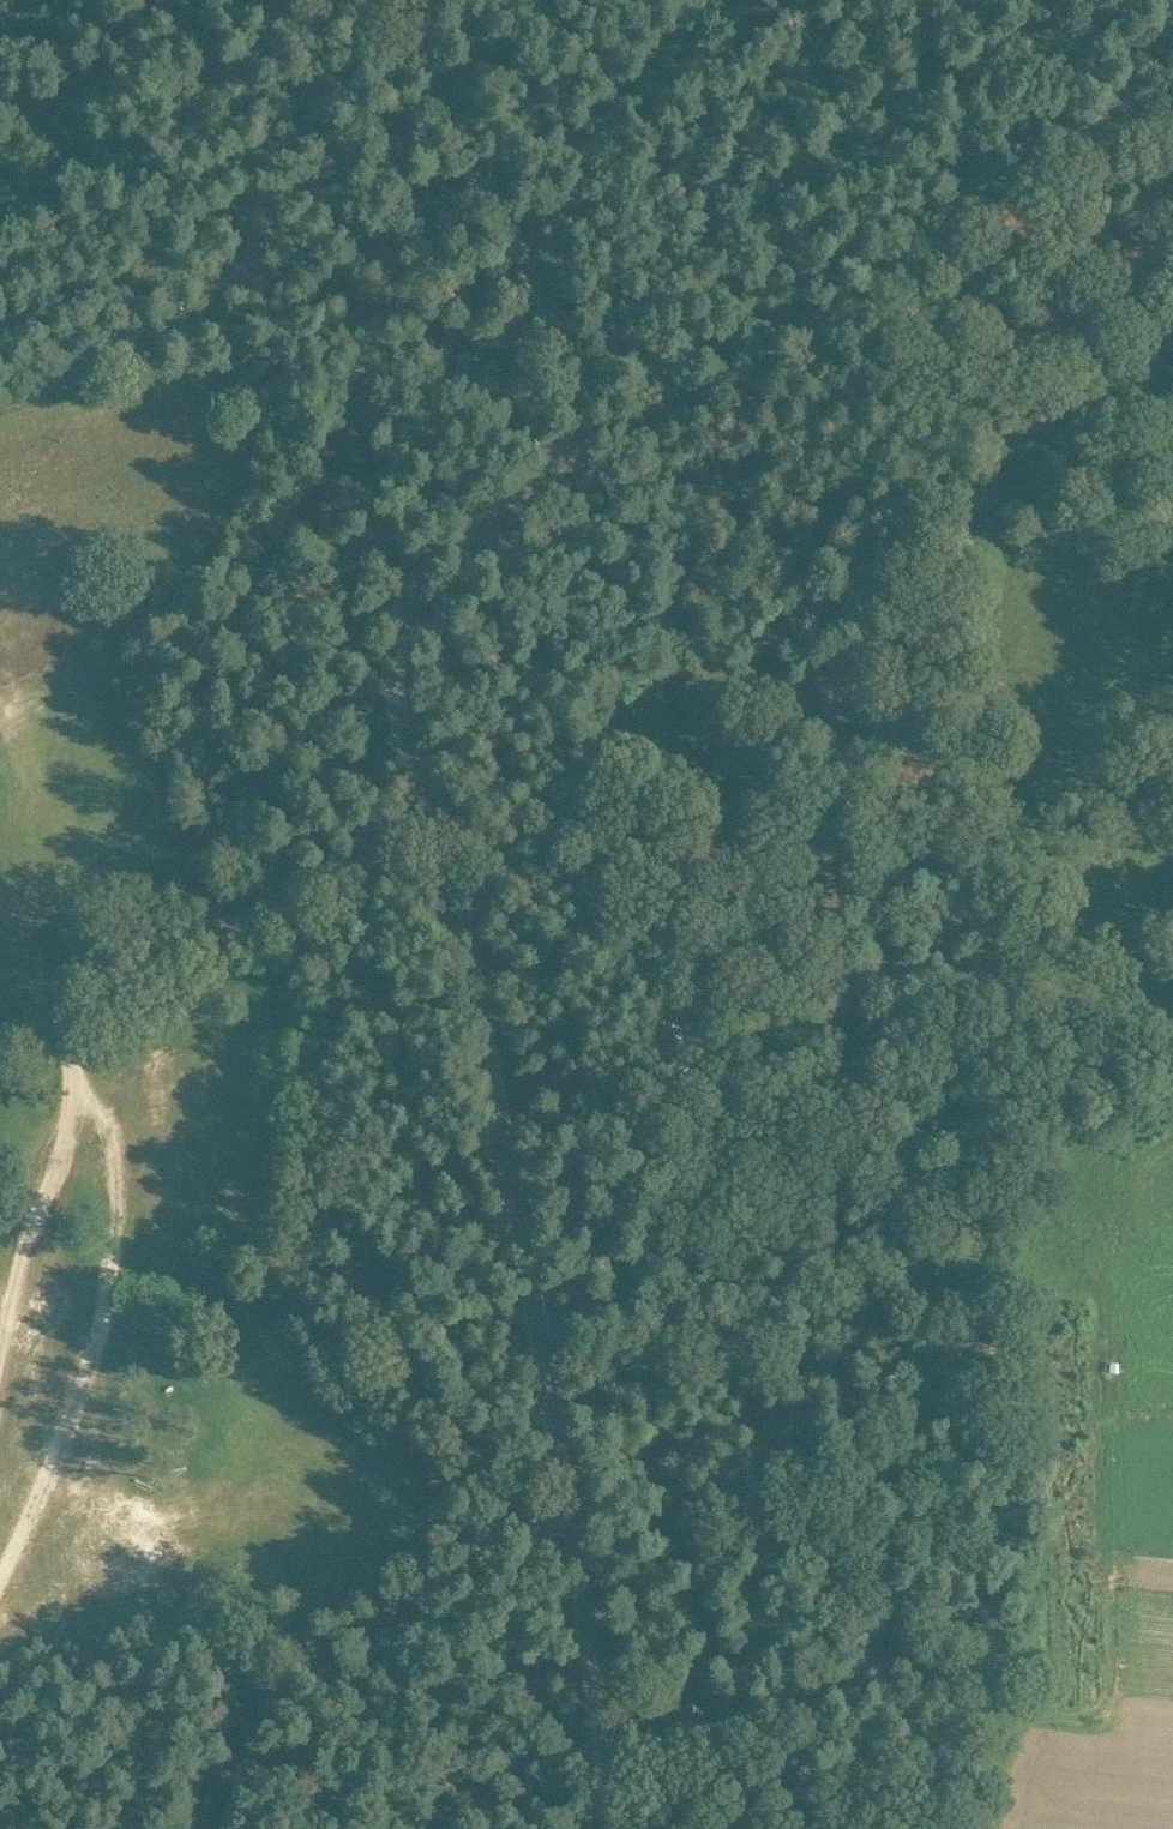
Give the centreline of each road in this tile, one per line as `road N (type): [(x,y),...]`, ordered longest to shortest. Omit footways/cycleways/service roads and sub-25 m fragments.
road 1 (unclassified): [(614,1828),(555,1435),(469,959),(392,678),(397,634),(414,595),(561,461),(578,404),(565,334),(389,0)]
road 2 (track): [(561,461),(616,447),(876,265),(1172,31)]
road 3 (track): [(0,1606),(50,1499),(96,1371),(115,1237),(66,987)]
road 4 (track): [(66,987),(130,947),(239,925),(354,885),(418,845),(435,825)]

